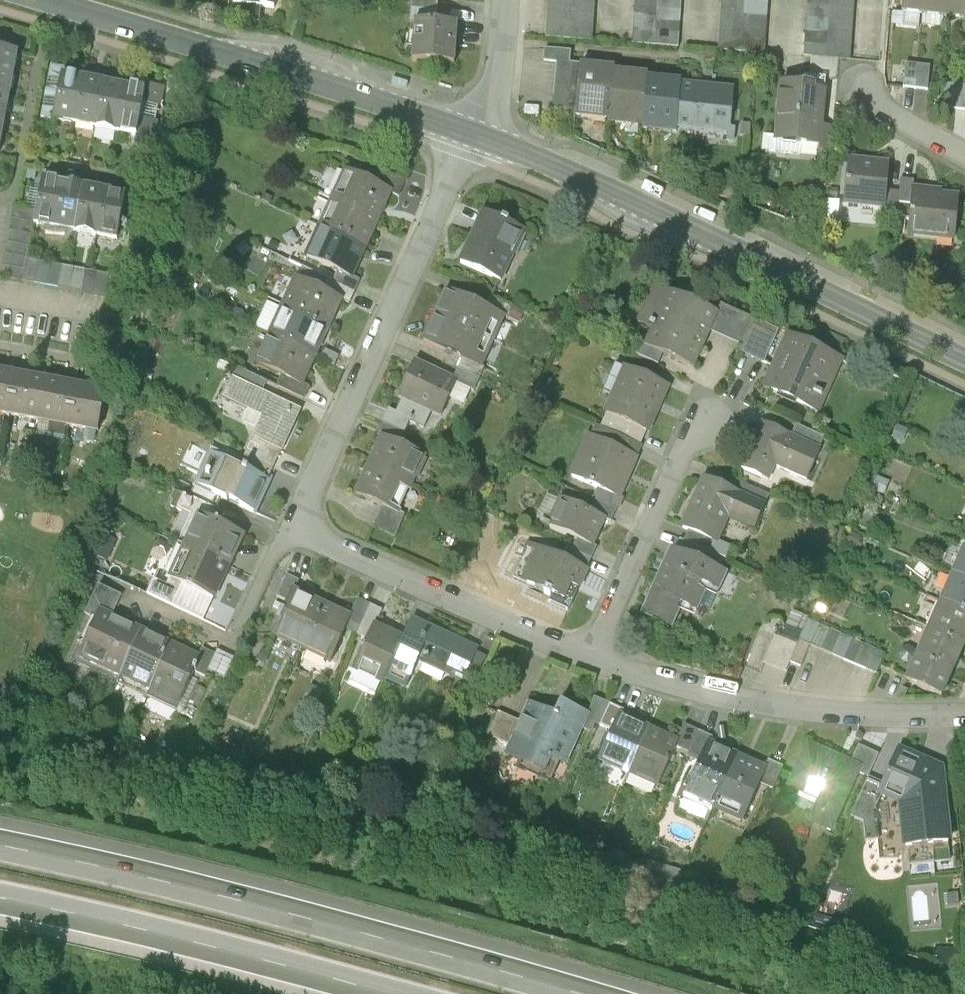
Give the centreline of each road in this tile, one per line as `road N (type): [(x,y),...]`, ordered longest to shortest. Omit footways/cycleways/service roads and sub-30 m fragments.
road 1 (motorway): [(593,993),(189,889),(0,850)]
road 2 (tertiary): [(964,358),(474,131)]
road 3 (tertiary): [(474,131),(44,0)]
road 4 (motorway): [(0,901),(401,993)]
road 5 (residential): [(474,131),(314,484)]
road 6 (residential): [(591,659),(788,709),(964,715)]
road 7 (residential): [(314,484),(310,526),(338,552),(591,659)]
road 8 (residential): [(591,659),(696,430),(707,423)]
road 9 (residential): [(314,484),(227,654)]
road 10 (residential): [(474,131),(500,73),(507,0)]
road 11 (residential): [(964,158),(860,86)]

